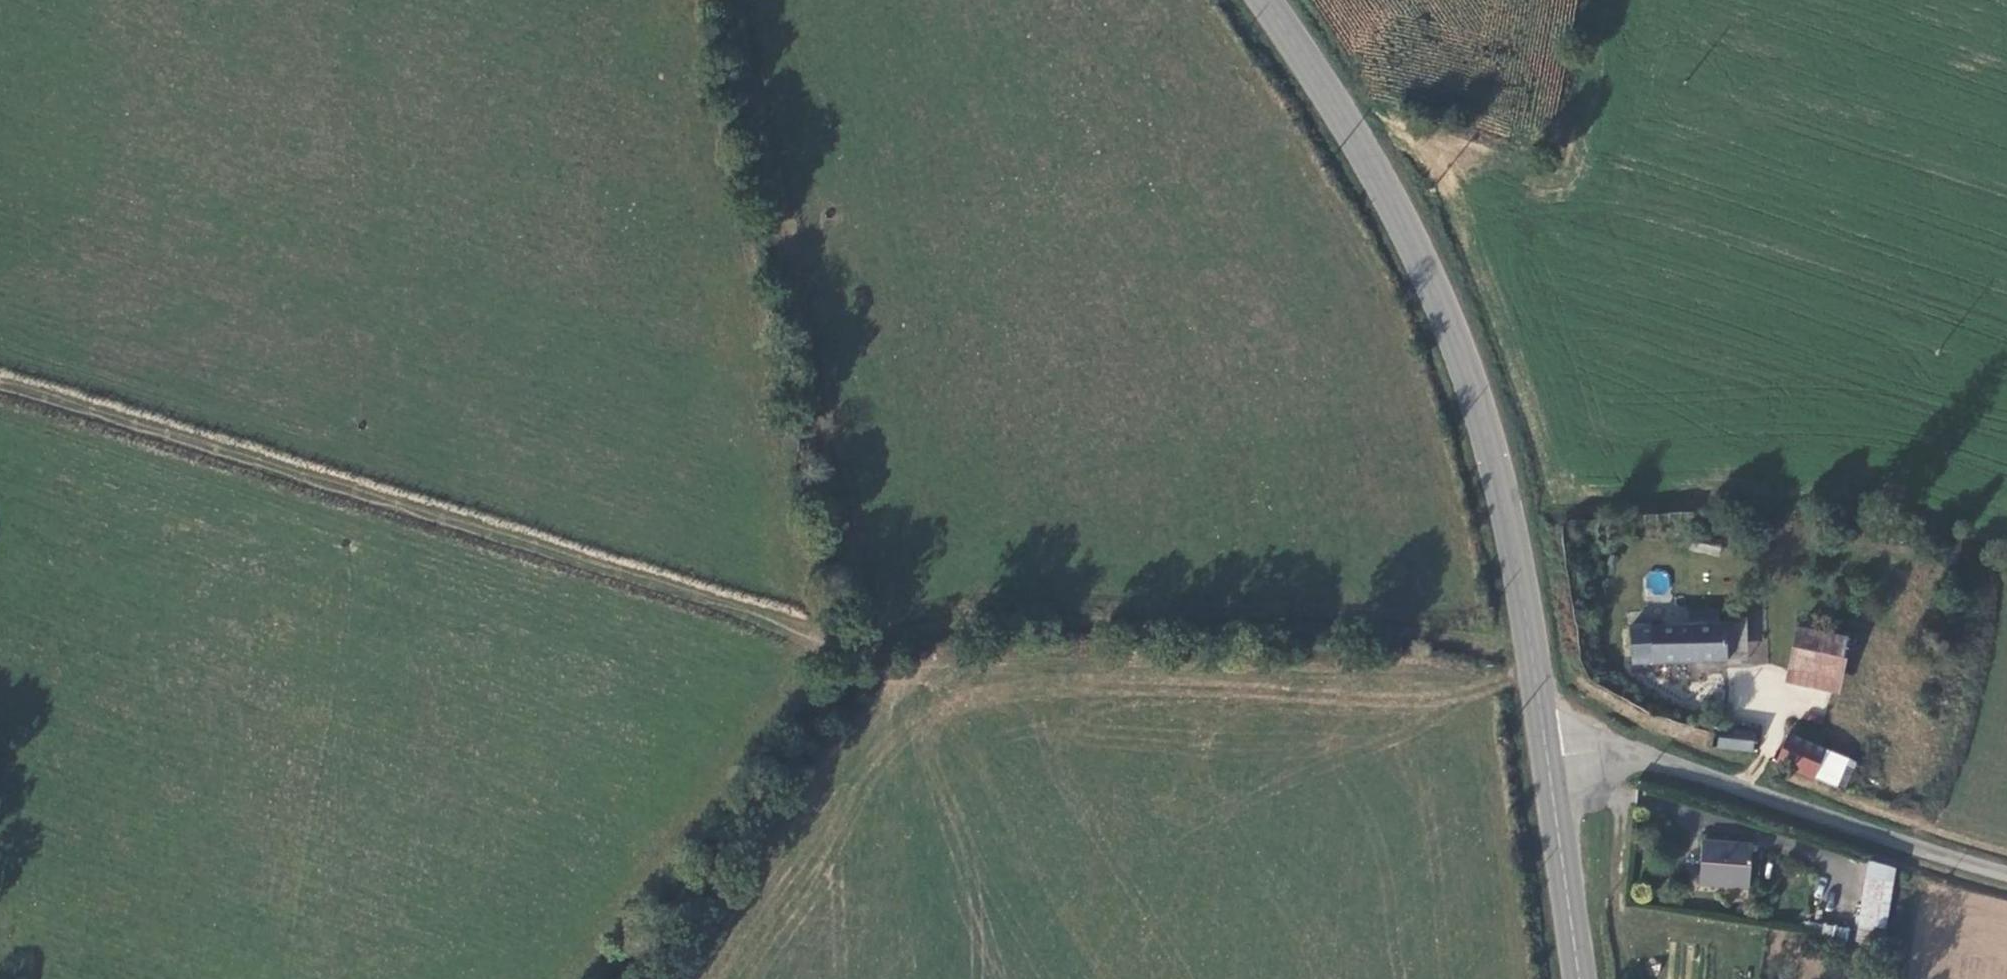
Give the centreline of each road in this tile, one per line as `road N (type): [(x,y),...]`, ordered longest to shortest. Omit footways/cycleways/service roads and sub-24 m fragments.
road 1 (secondary): [(1546,750),(1500,489),(1450,335),(1401,220),(1262,0)]
road 2 (track): [(1546,750),(1468,646),(1117,638),(852,648)]
road 3 (track): [(718,0),(852,648)]
road 4 (unclassified): [(2006,878),(1633,755),(1546,750)]
road 5 (secondary): [(1578,978),(1546,750)]

